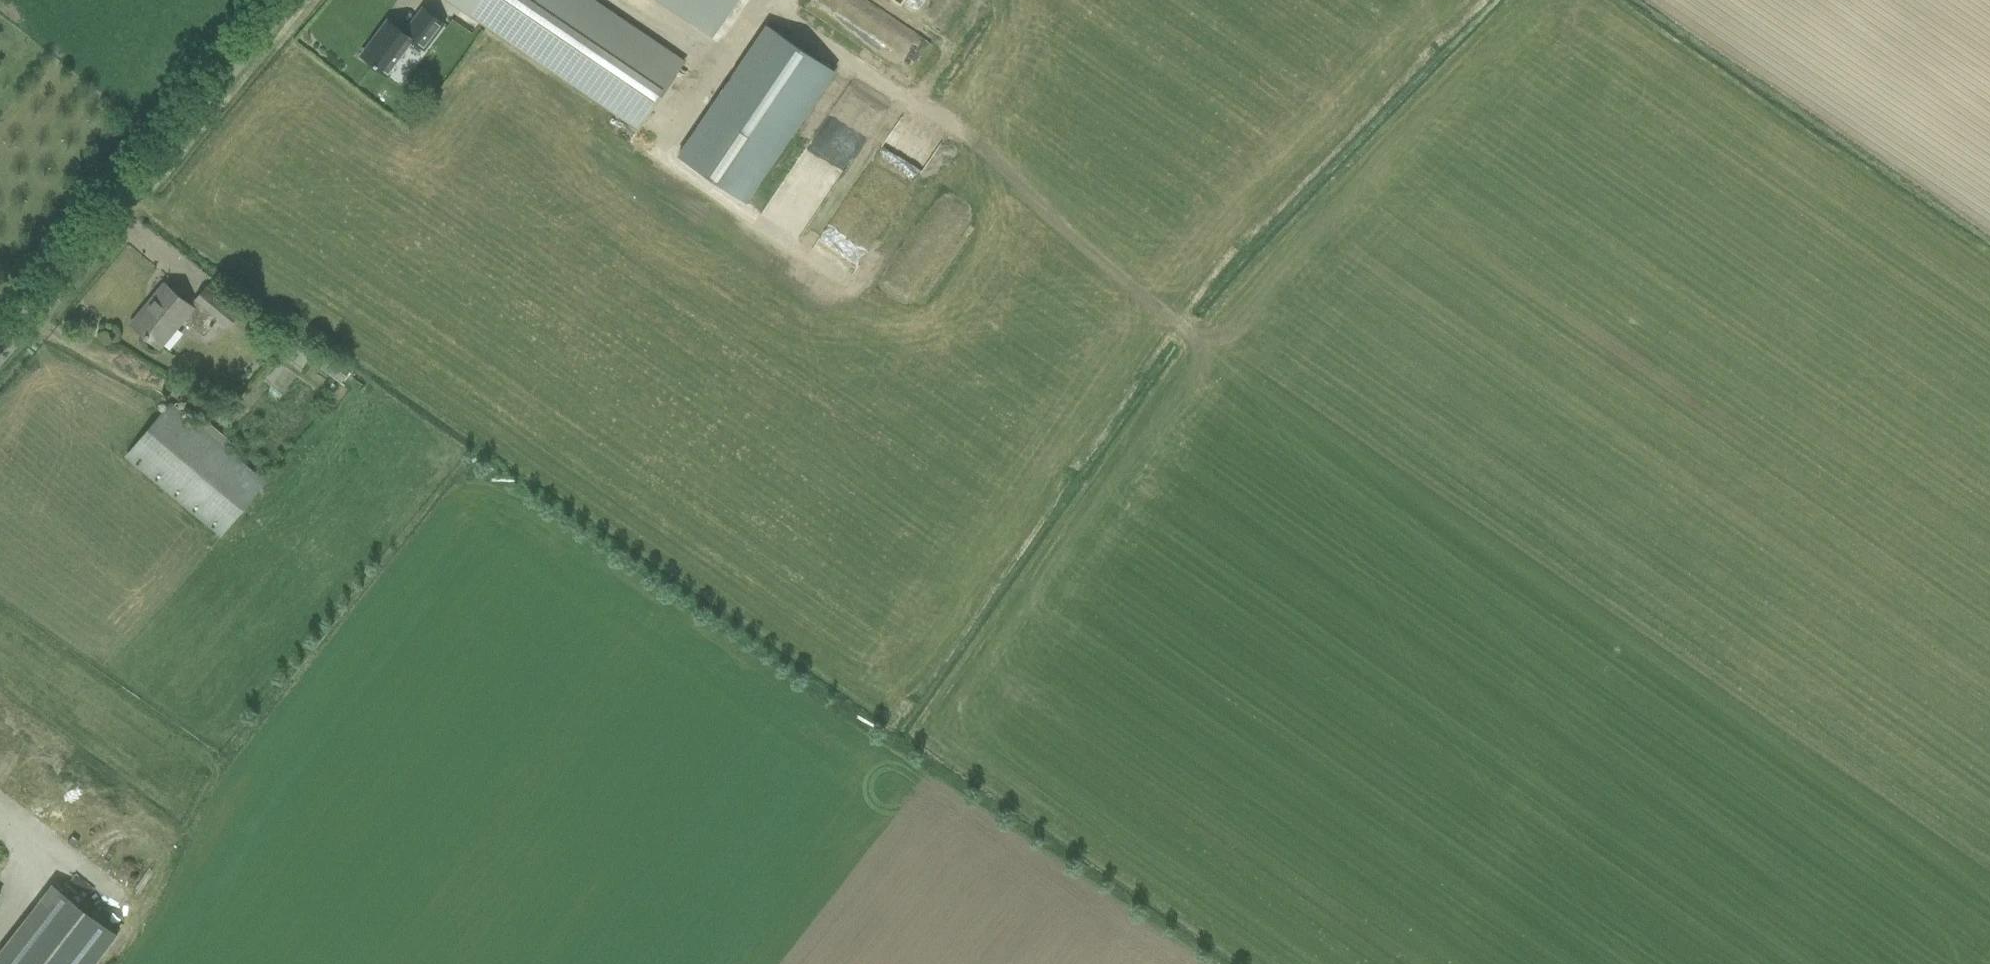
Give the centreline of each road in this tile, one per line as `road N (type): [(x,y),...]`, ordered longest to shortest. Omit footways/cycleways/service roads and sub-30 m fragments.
road 1 (unclassified): [(0,353),(292,0)]

